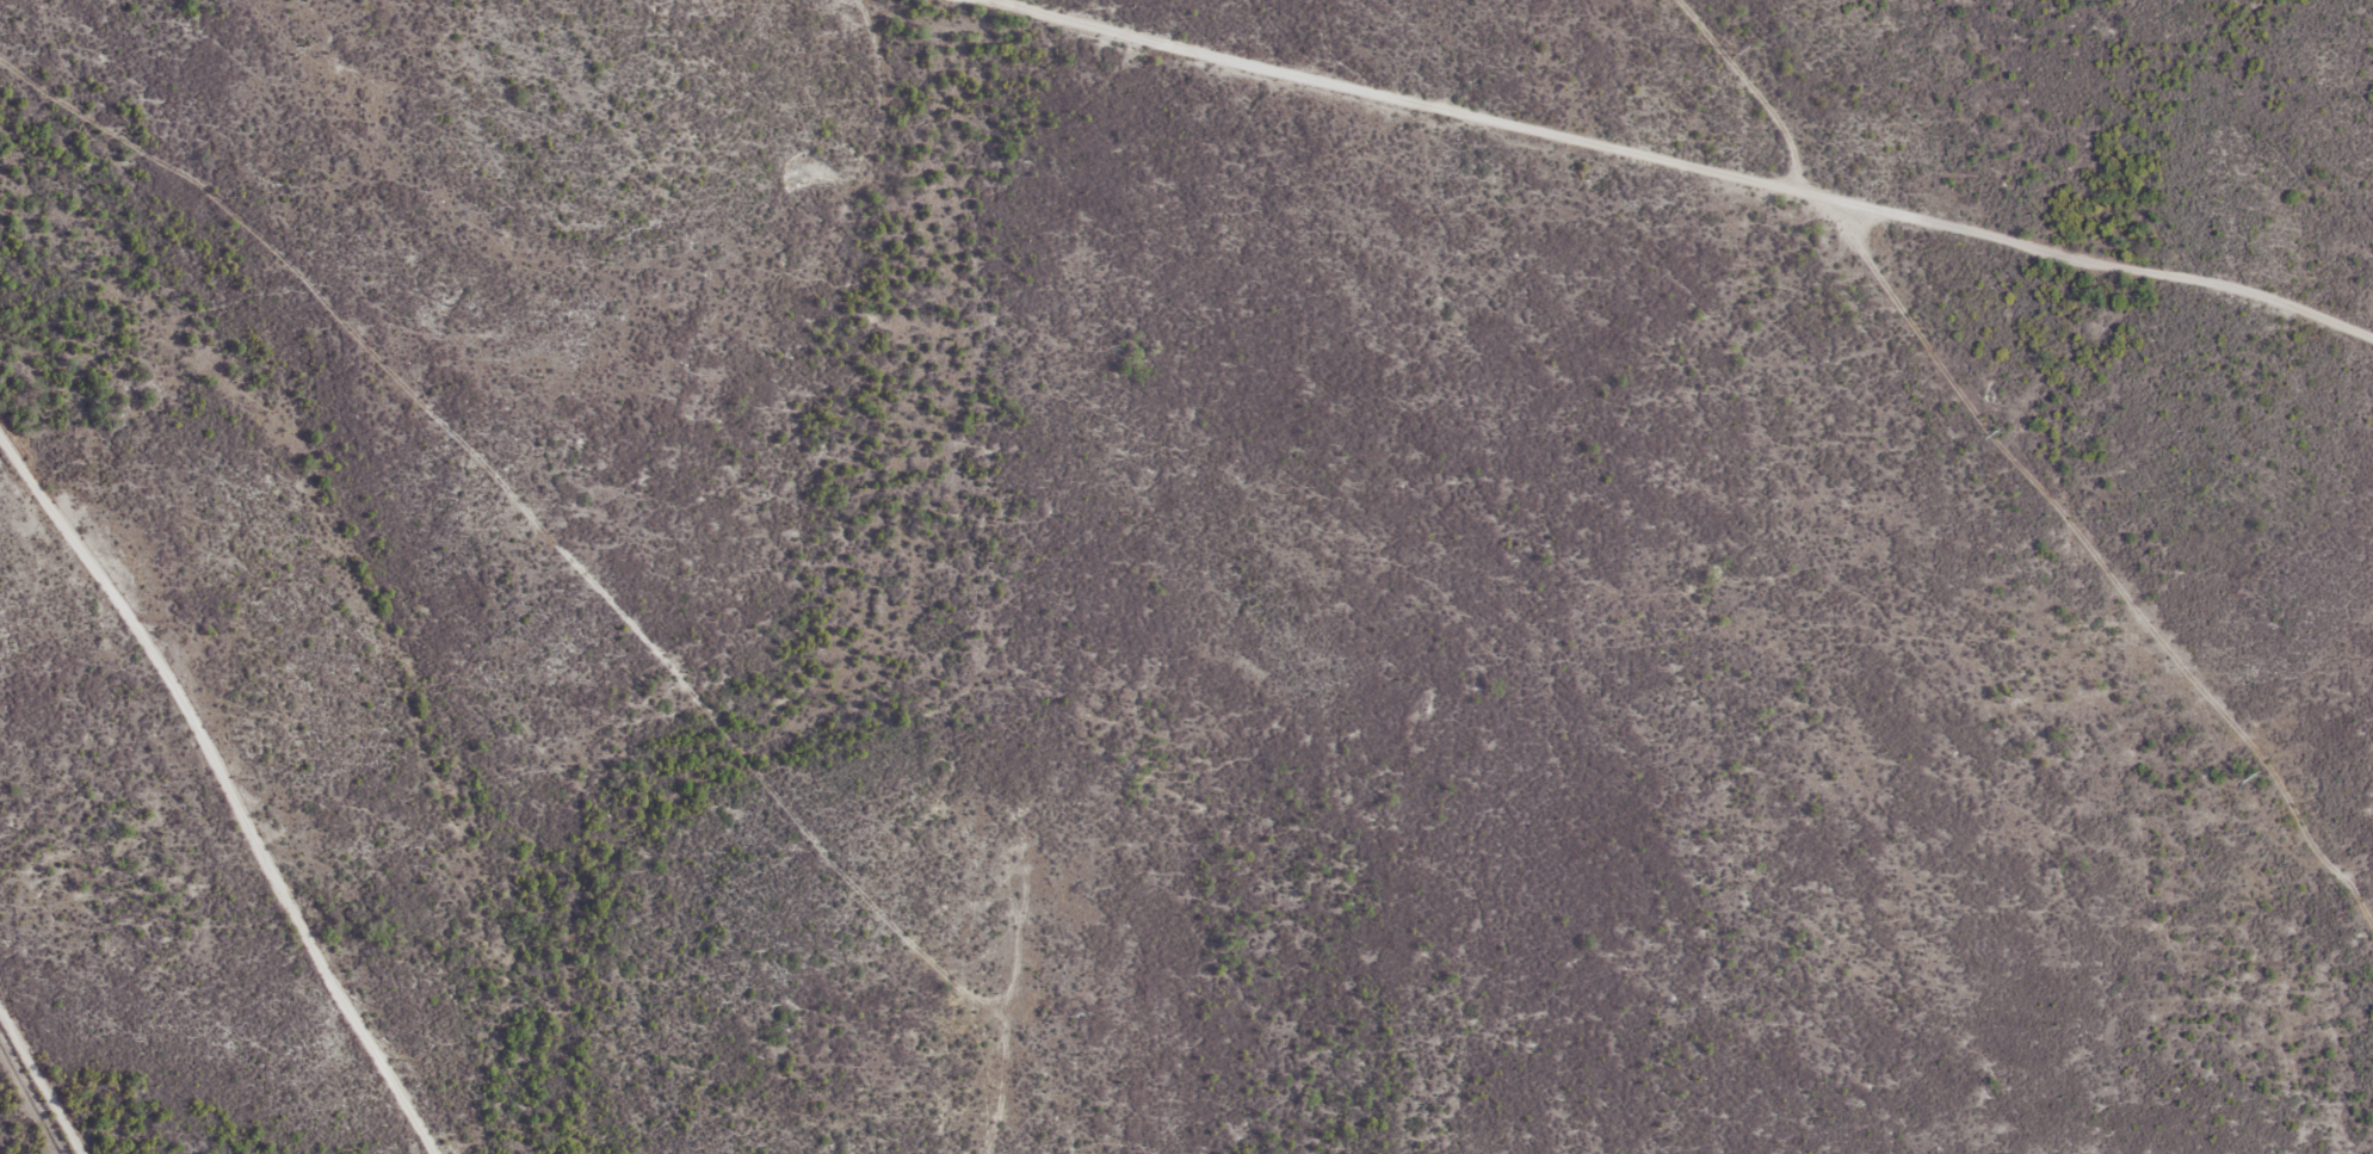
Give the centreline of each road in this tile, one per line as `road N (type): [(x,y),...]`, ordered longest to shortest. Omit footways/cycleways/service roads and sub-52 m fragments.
road 1 (residential): [(2372,337),(2260,291),(2122,266),(986,0)]
road 2 (residential): [(440,1153),(314,942),(190,698),(0,421)]

